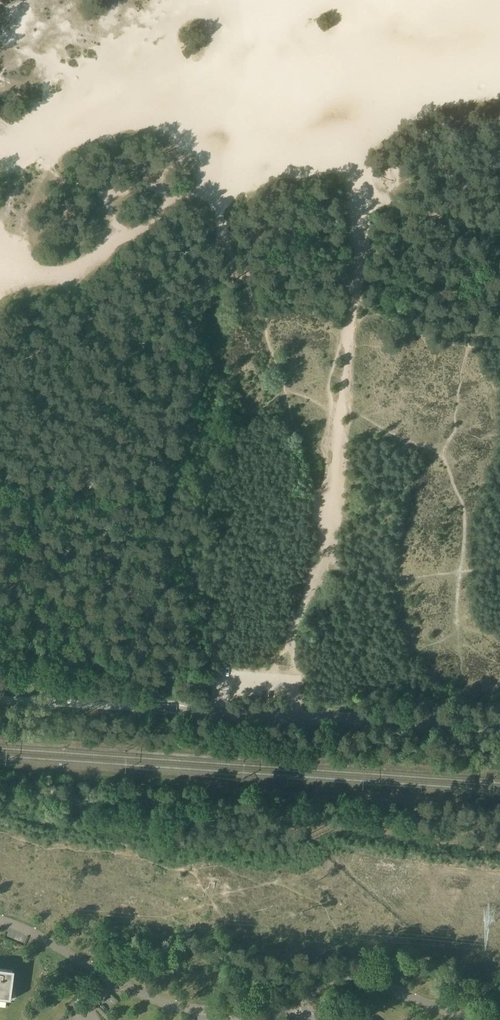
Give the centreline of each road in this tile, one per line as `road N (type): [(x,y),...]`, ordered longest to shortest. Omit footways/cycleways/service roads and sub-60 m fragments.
road 1 (unclassified): [(499,727),(0,699)]

